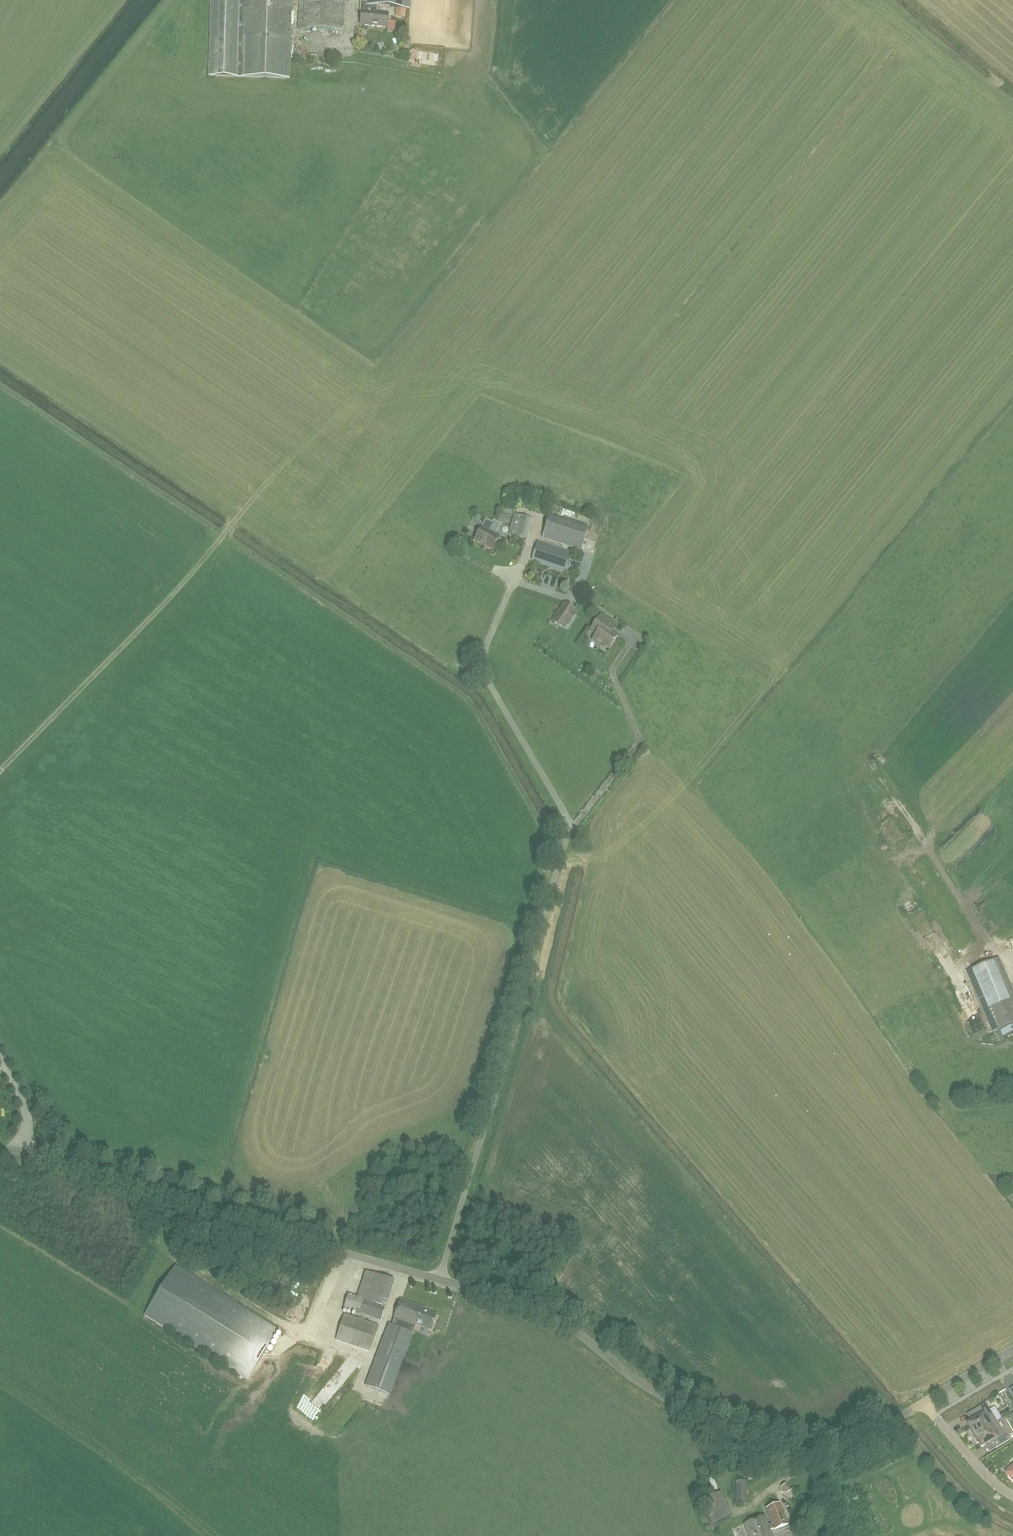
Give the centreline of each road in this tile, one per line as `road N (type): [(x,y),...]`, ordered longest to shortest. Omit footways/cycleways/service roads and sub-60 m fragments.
road 1 (unclassified): [(921,1403),(876,1429),(824,1444),(790,1447),(720,1430),(665,1400),(559,1319),(521,1303),(0,1149)]
road 2 (residential): [(1012,1497),(921,1403)]

